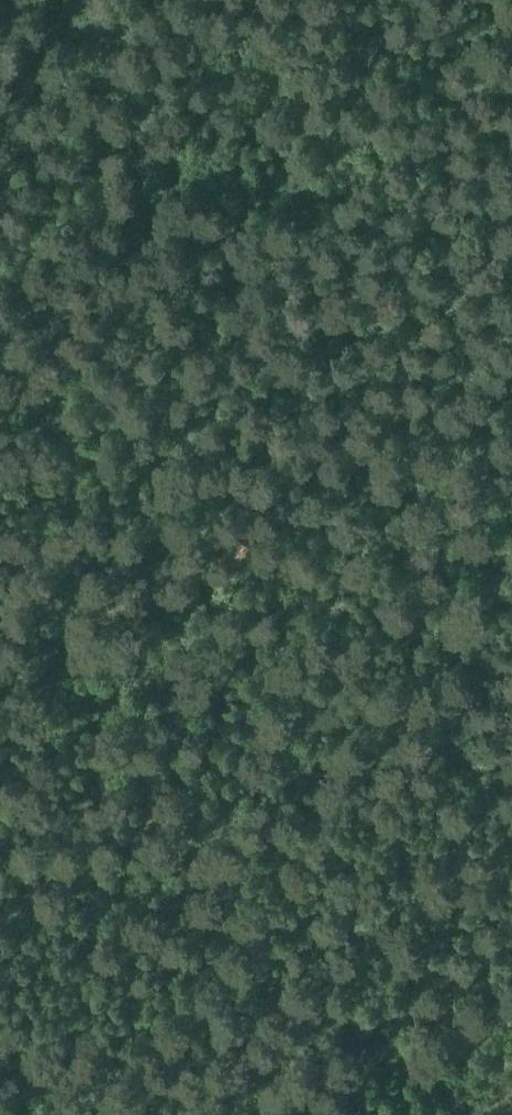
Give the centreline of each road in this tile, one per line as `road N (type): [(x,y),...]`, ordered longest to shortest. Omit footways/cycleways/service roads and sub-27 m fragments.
road 1 (track): [(136,601),(53,660),(352,1101)]
road 2 (track): [(0,420),(136,601),(320,485)]
road 3 (track): [(511,1000),(329,1114)]

